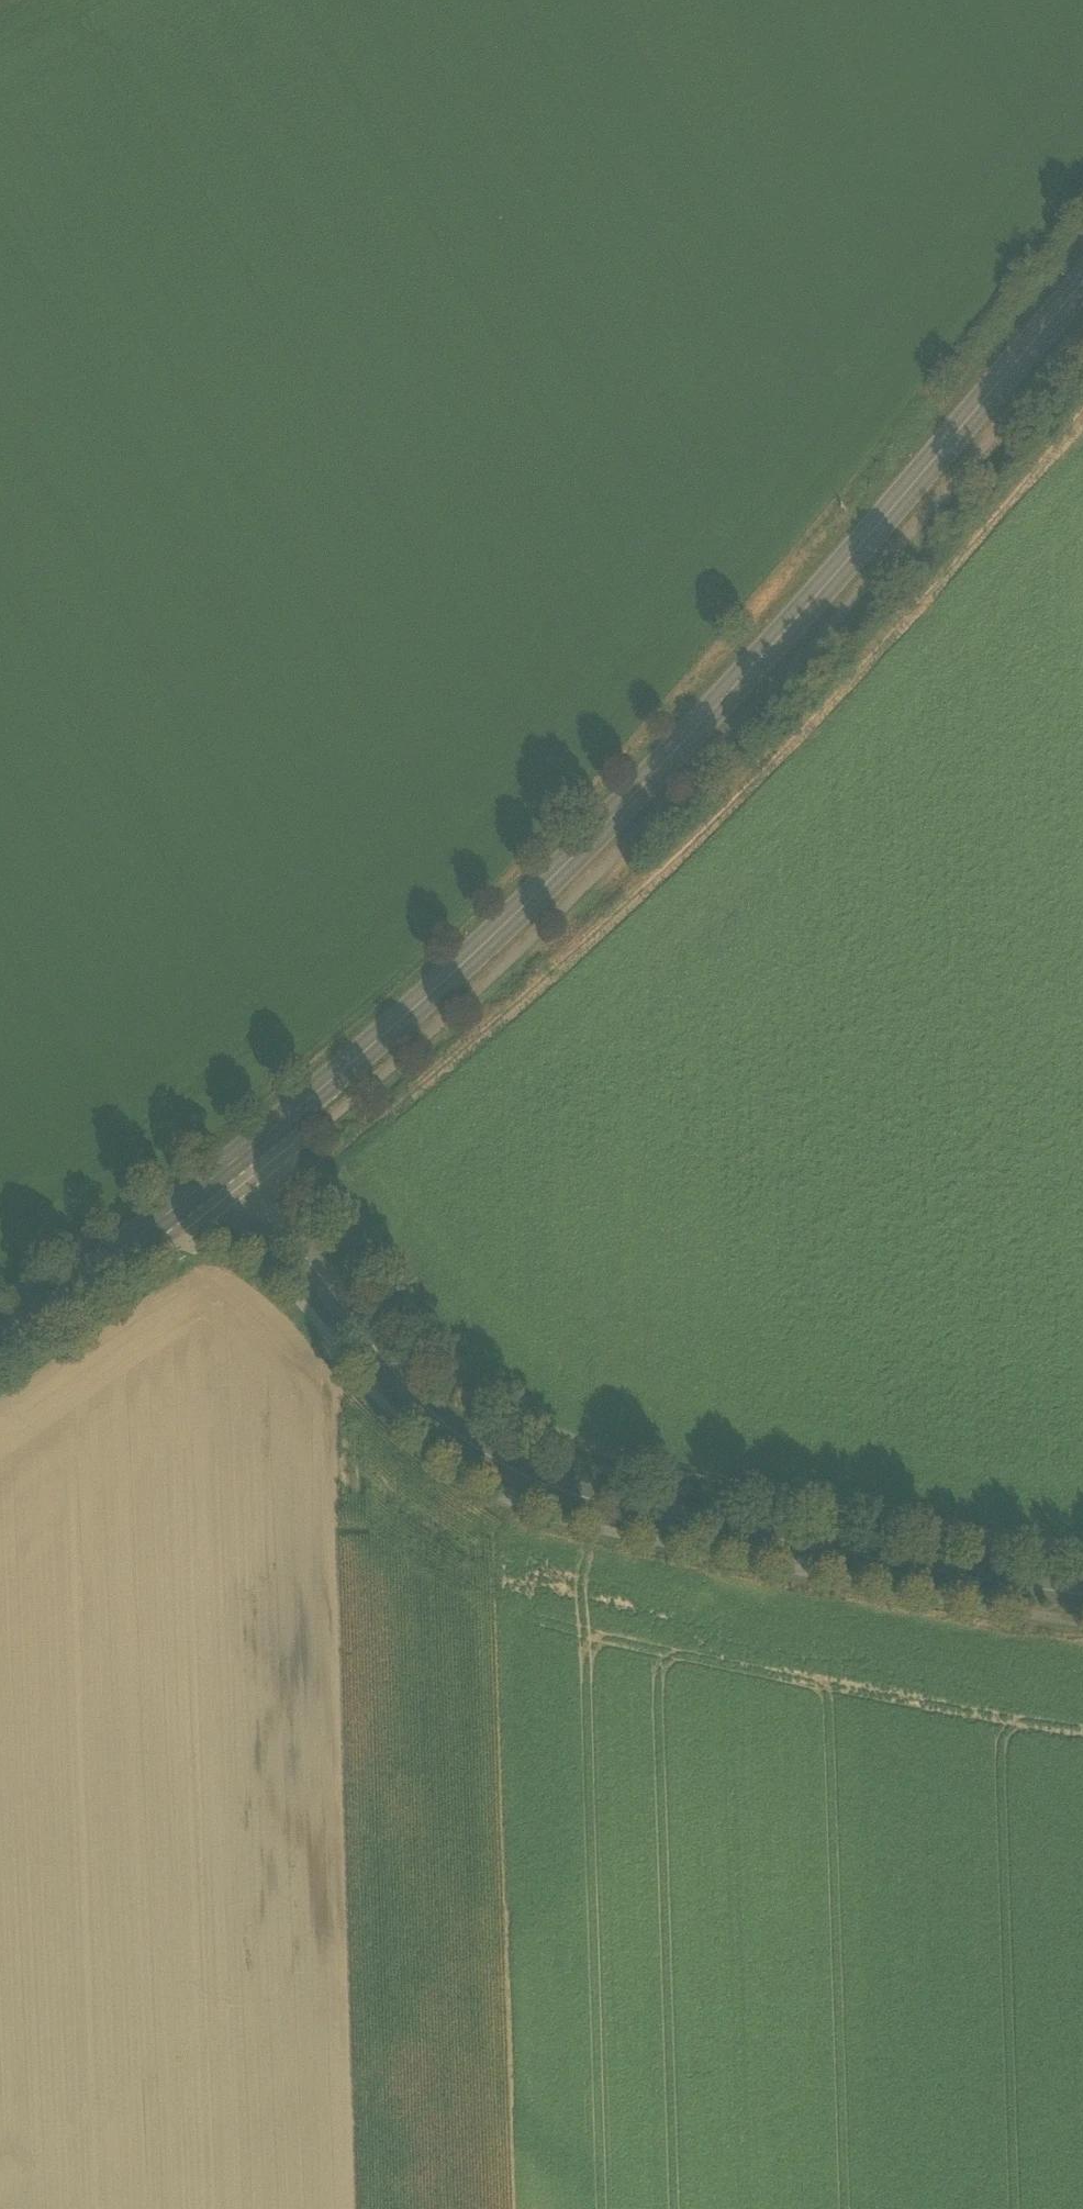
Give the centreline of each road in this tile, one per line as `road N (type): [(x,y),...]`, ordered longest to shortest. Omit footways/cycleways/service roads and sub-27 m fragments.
road 1 (primary): [(1082,285),(846,564),(616,816),(405,1022),(227,1165)]
road 2 (unclassified): [(227,1165),(408,1393),(498,1464),(635,1511),(881,1569),(1082,1602)]
road 3 (primary): [(227,1165),(0,1337)]

